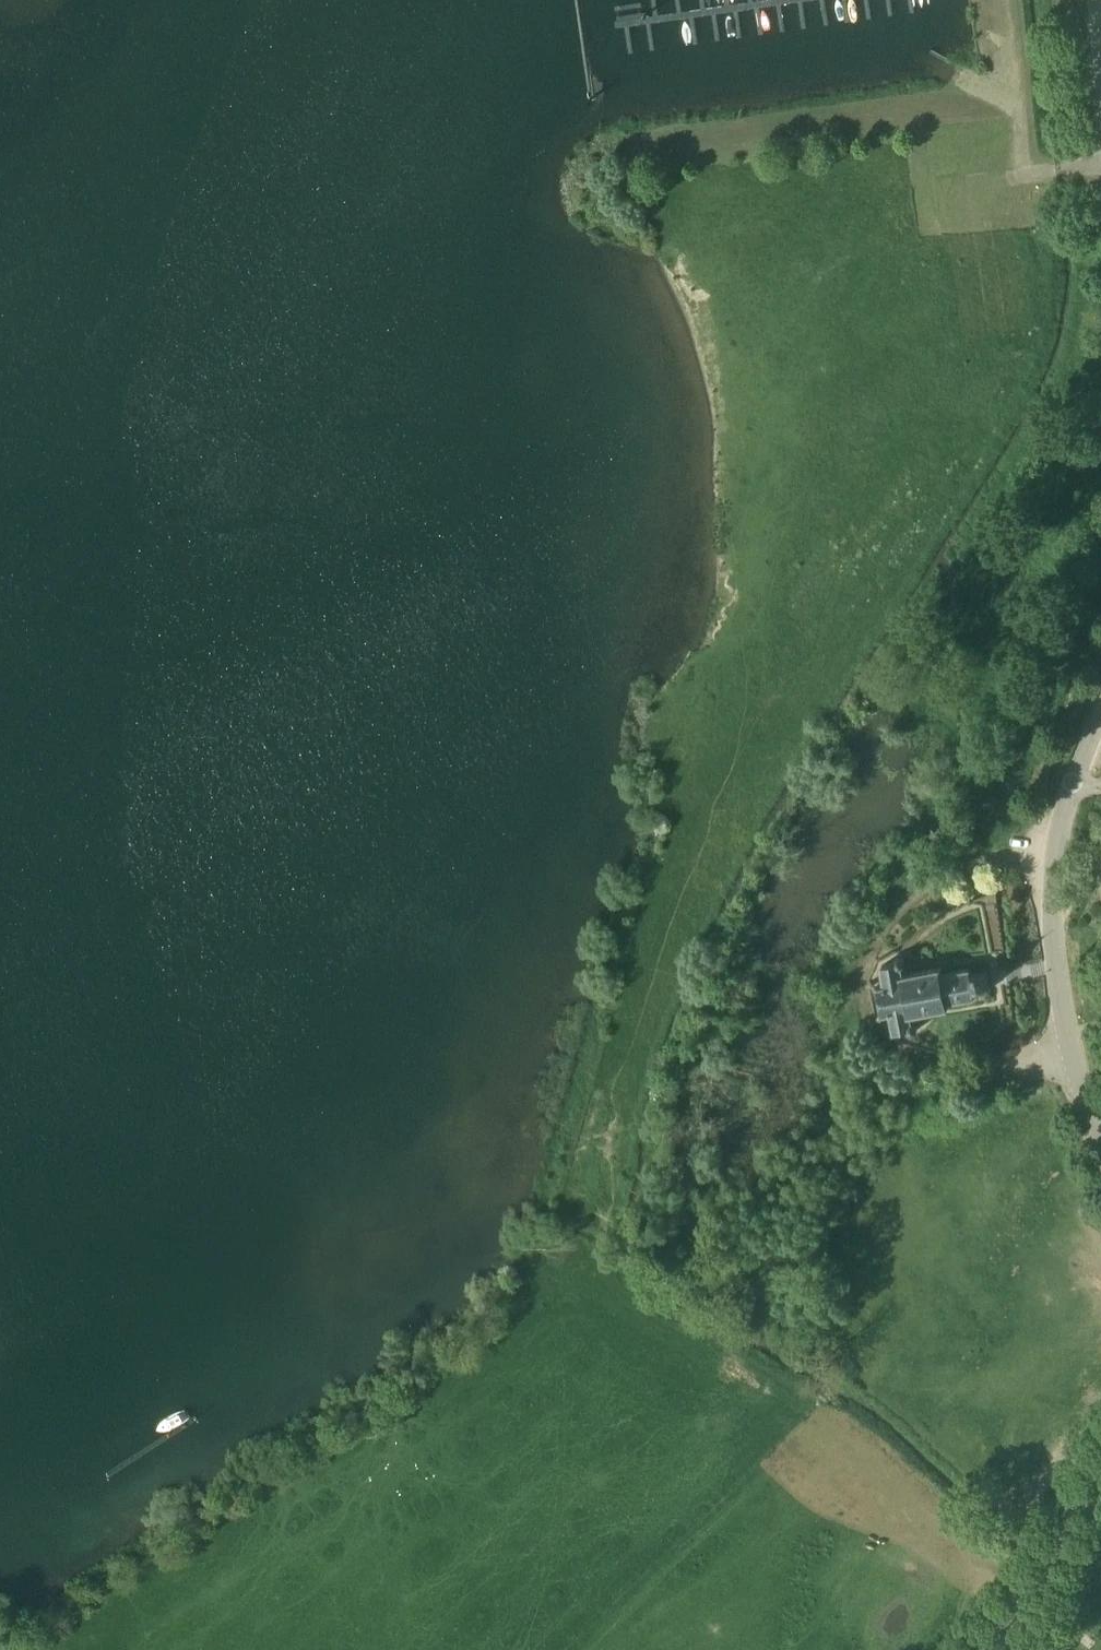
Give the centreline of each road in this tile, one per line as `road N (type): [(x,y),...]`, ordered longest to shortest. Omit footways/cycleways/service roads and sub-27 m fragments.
road 1 (unclassified): [(1100,1137),(1084,1097),(1053,933),(1061,823),(1074,788)]
road 2 (unclassified): [(989,1649),(1100,1467)]

